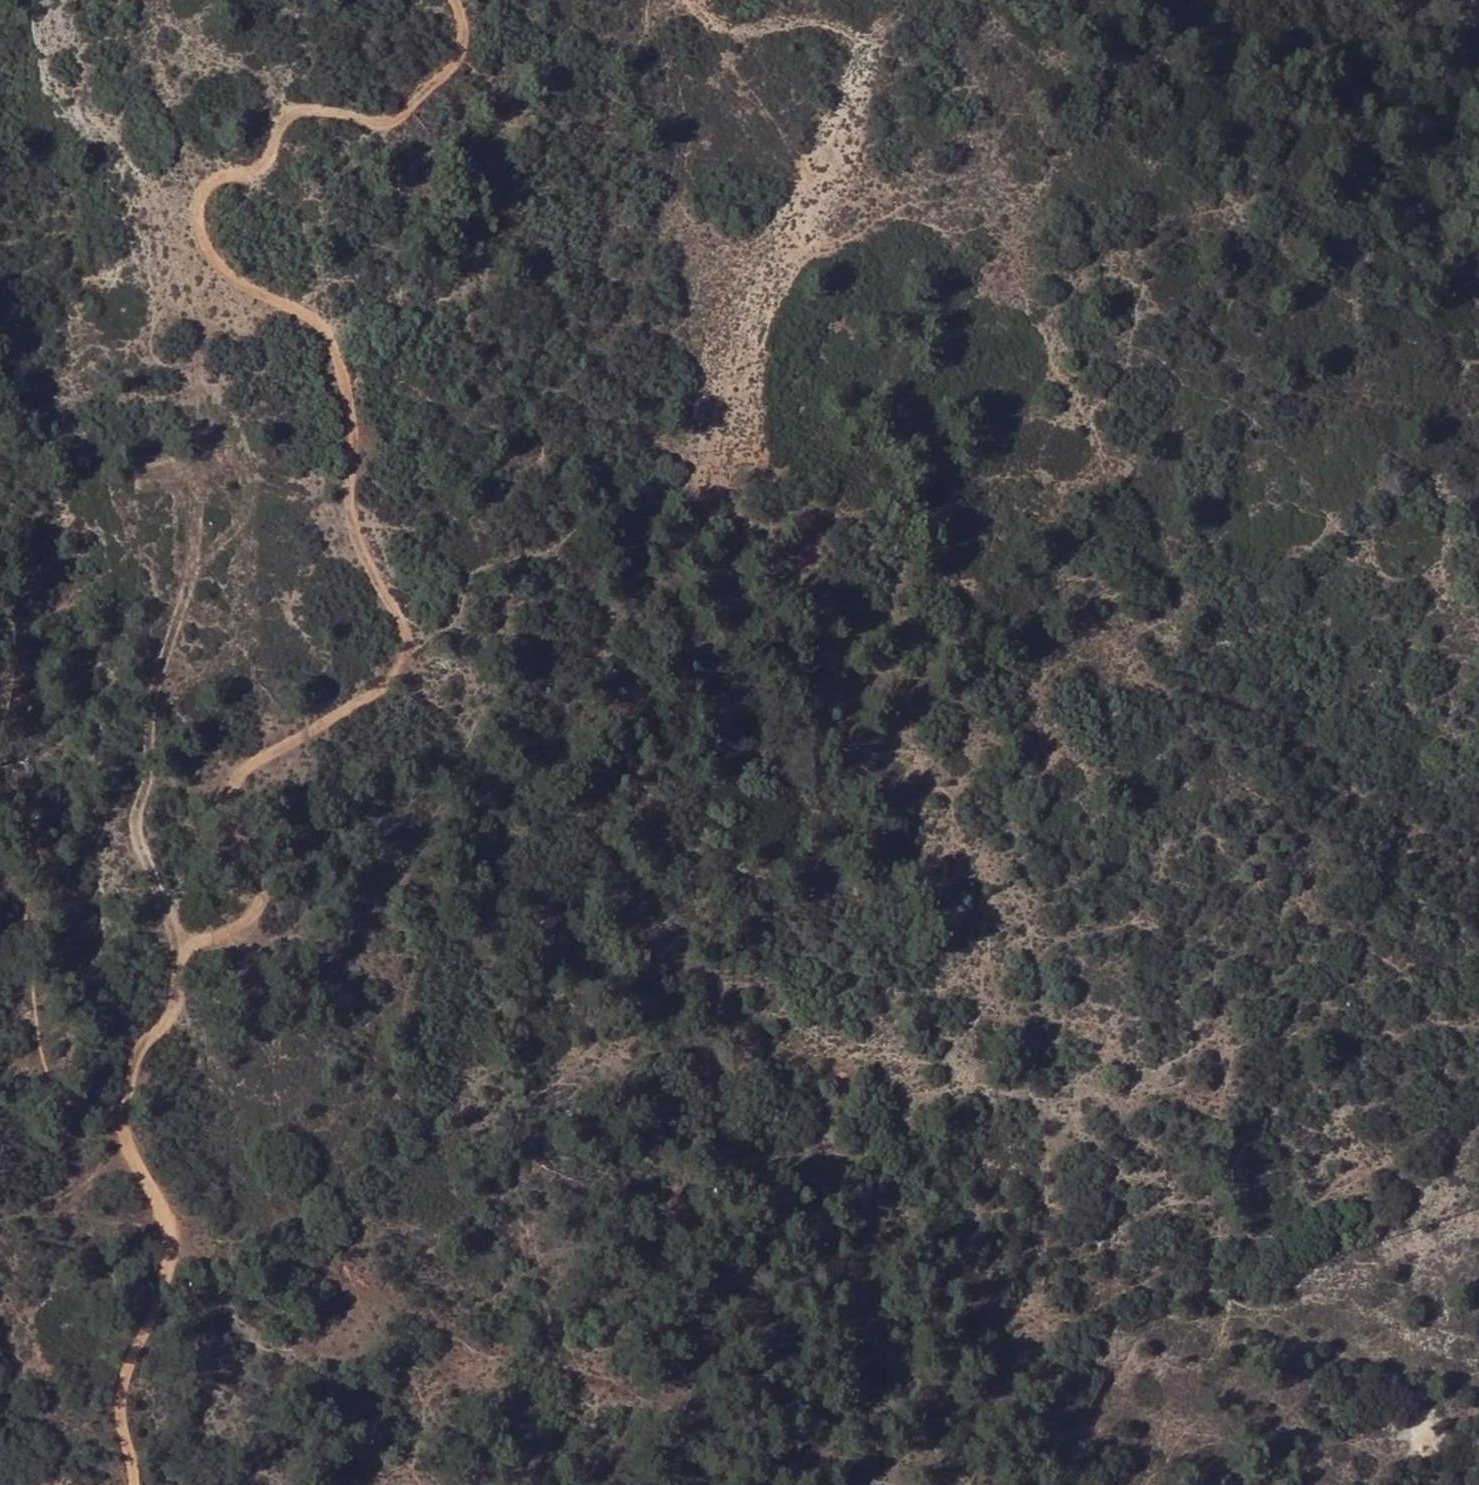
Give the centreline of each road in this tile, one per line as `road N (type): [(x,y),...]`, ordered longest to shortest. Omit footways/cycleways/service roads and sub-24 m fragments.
road 1 (track): [(448,0),(460,28),(451,63),(386,113),(299,105),(257,154),(200,187),(195,238),(263,295),(331,326),(349,403),(347,502),(405,641),(384,684),(238,775),(264,858),(246,912),(194,937),(132,1089),(114,1112)]
road 2 (track): [(114,1112),(168,1212),(108,1406),(107,1484)]

